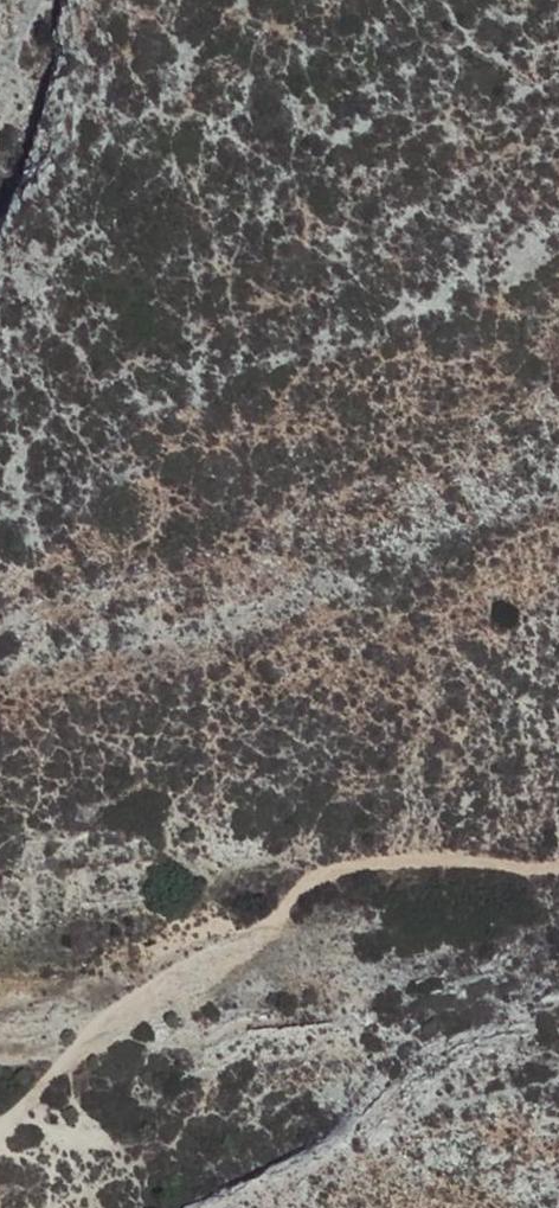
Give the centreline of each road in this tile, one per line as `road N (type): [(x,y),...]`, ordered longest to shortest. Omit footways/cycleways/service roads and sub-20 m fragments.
road 1 (track): [(0,1121),(145,994),(267,928),(329,872),(408,859),(558,867)]

